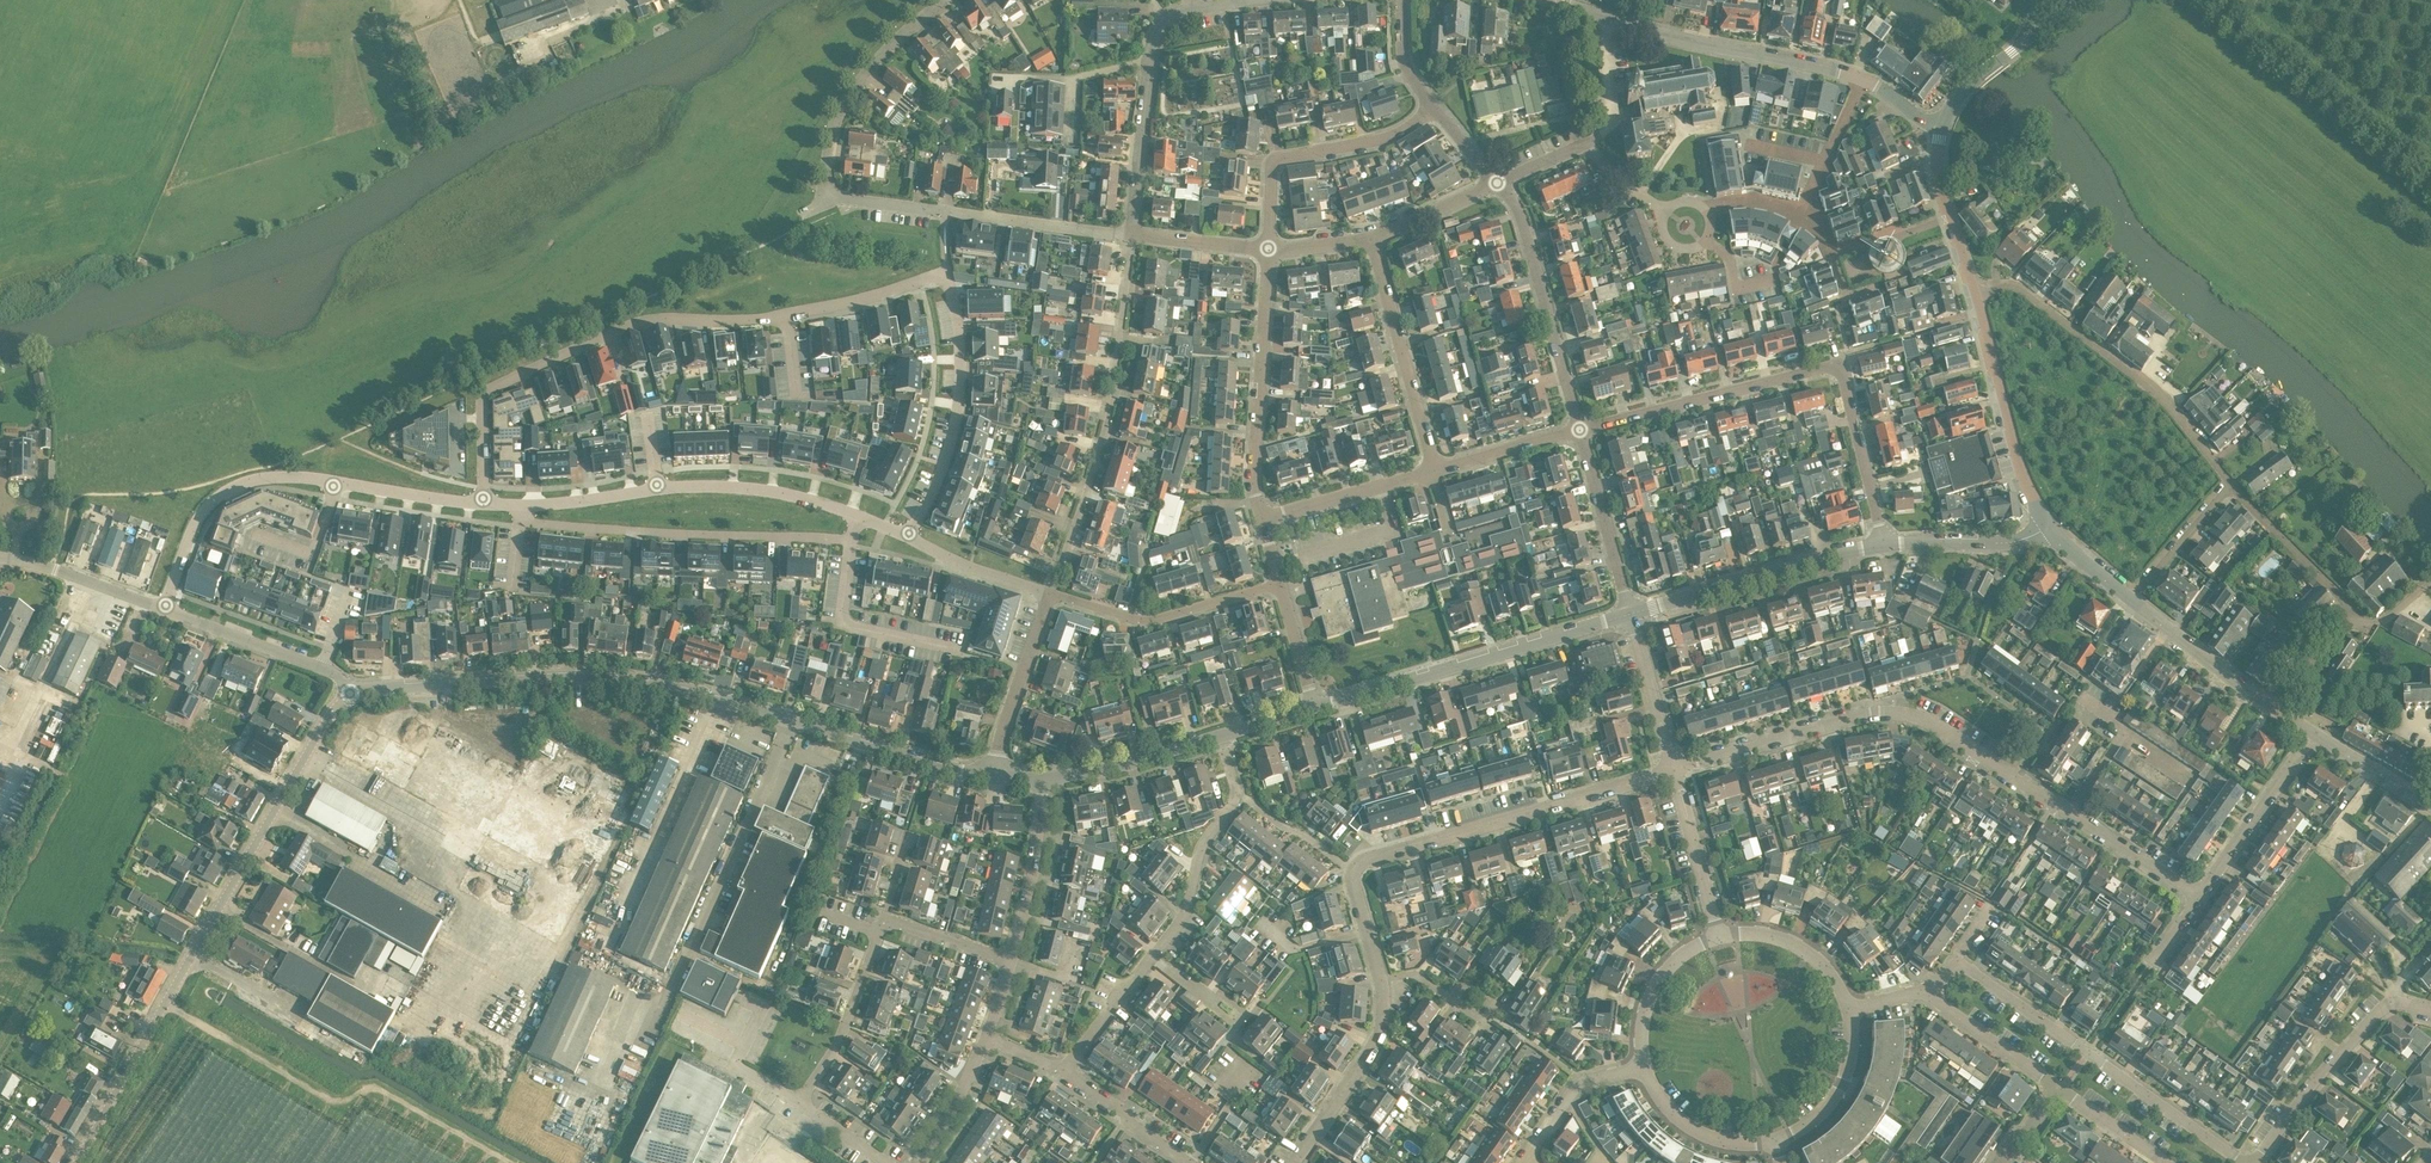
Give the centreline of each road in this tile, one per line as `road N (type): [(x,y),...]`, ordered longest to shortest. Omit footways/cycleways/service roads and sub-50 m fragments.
road 1 (residential): [(351,691),(585,679),(698,695),(927,765),(992,775)]
road 2 (residential): [(949,276),(759,319),(643,321),(544,363),(485,392),(484,503)]
road 3 (residential): [(2196,896),(1909,714),(1875,712),(1673,769)]
road 4 (residential): [(75,1162),(302,762),(351,691)]
road 5 (residential): [(1885,546),(1838,369),(1579,430)]
road 6 (residential): [(164,608),(202,514),(247,481),(298,476),(484,503)]
road 7 (track): [(165,1003),(325,1099),(379,1089),(511,1162)]
road 8 (residential): [(858,515),(850,541),(550,524),(520,520),(519,506)]
road 9 (residential): [(1134,237),(1099,449),(1050,594)]
road 10 (residential): [(948,213),(840,197),(829,190),(825,169),(848,95),(943,0)]
road 11 (residential): [(2244,1162),(1956,960)]
road 12 (residential): [(519,506),(718,487),(858,515)]
road 13 (residential): [(1673,769),(1363,862),(1354,872)]
road 14 (residential): [(1975,294),(2003,286),(2030,293),(2155,391),(2229,482)]
road 15 (residential): [(1315,708),(1629,613)]
road 16 (residential): [(1555,0),(1666,36),(1865,79)]
road 17 (residential): [(885,1162),(799,1105),(838,1044),(886,922)]
road 18 (track): [(2197,0),(2430,187)]
road 19 (residential): [(1262,519),(1254,476),(1268,248)]
road 20 (residential): [(907,536),(954,432),(961,369),(949,276)]
road 21 (residential): [(1629,613),(1885,546)]
road 22 (residential): [(1579,430),(1520,223),(1497,182)]
road 23 (residential): [(1268,248),(1273,162),(1394,136),(1435,109)]
road 24 (residential): [(2256,1162),(2318,1077),(2384,1006),(2430,1010)]
road 25 (tertiary): [(2048,529),(2028,488),(1975,294)]
road 26 (residential): [(1436,470),(1371,239)]
road 27 (residential): [(1050,594),(1151,620),(1280,584)]
road 28 (residential): [(351,691),(336,673),(164,608)]
road 29 (residential): [(1497,182),(1584,143),(1620,185),(1667,211)]
road 30 (residential): [(1382,984),(1370,1054),(1292,1162)]
road 31 (residential): [(2196,896),(2311,731)]
road 32 (residential): [(992,775),(1050,594)]
road 33 (residential): [(1629,613),(1579,430)]
road 34 (residential): [(1010,961),(1032,883),(1045,777)]
road 35 (residential): [(1153,957),(1187,911),(1203,844),(1236,792)]
road 36 (residential): [(1134,237),(948,213)]
road 37 (tertiary): [(1941,126),(1968,86),(2075,0)]
road 38 (residential): [(2229,482),(2356,612)]
road 39 (residential): [(1045,777),(1222,737)]
road 40 (residential): [(1436,470),(1262,519)]
road 41 (tertiary): [(2276,708),(2133,598)]
road 42 (residential): [(1134,237),(1151,59)]
road 43 (residential): [(1719,936),(1673,769)]
road 44 (residential): [(164,608),(0,557)]
road 45 (residential): [(1719,936),(1681,955),(1654,986),(1641,1026),(1645,1068)]
road 46 (residential): [(1885,546),(2003,543),(2048,529)]
road 47 (residential): [(1849,1010),(1830,972),(1796,945),(1752,932),(1719,936)]
road 48 (residential): [(1775,1140),(1815,1119),(1842,1085),(1851,1056),(1849,1010)]
road 49 (residential): [(1645,1068),(1659,1098),(1696,1132),(1728,1143),(1775,1140)]
road 50 (residential): [(1645,1068),(1581,1083),(1524,1161)]
road 51 (residential): [(1673,769),(1629,613)]
road 52 (residential): [(907,536),(951,561),(1050,594)]
road 53 (residential): [(2057,1086),(1931,996)]
road 54 (residential): [(2133,598),(2229,482)]
road 55 (residential): [(1579,430),(1436,470)]
road 56 (residential): [(1354,872),(1236,792)]
road 57 (residential): [(1065,1069),(1153,957)]
road 58 (tertiary): [(2430,808),(2311,731)]
road 59 (residential): [(921,1162),(987,1038)]
road 60 (residential): [(1497,182),(1371,239)]
road 61 (residential): [(1268,248),(1134,237)]
road 62 (residential): [(2165,1162),(2057,1086)]
road 63 (residential): [(886,922),(1010,961)]
road 64 (residential): [(1315,708),(1280,584)]
road 65 (residential): [(2276,708),(2356,612)]
road 66 (residential): [(1811,191),(1865,79)]
road 67 (residential): [(1667,211),(1667,240),(1679,249),(1700,246),(1710,222),(1685,202)]
road 68 (residential): [(1949,217),(1833,256)]

